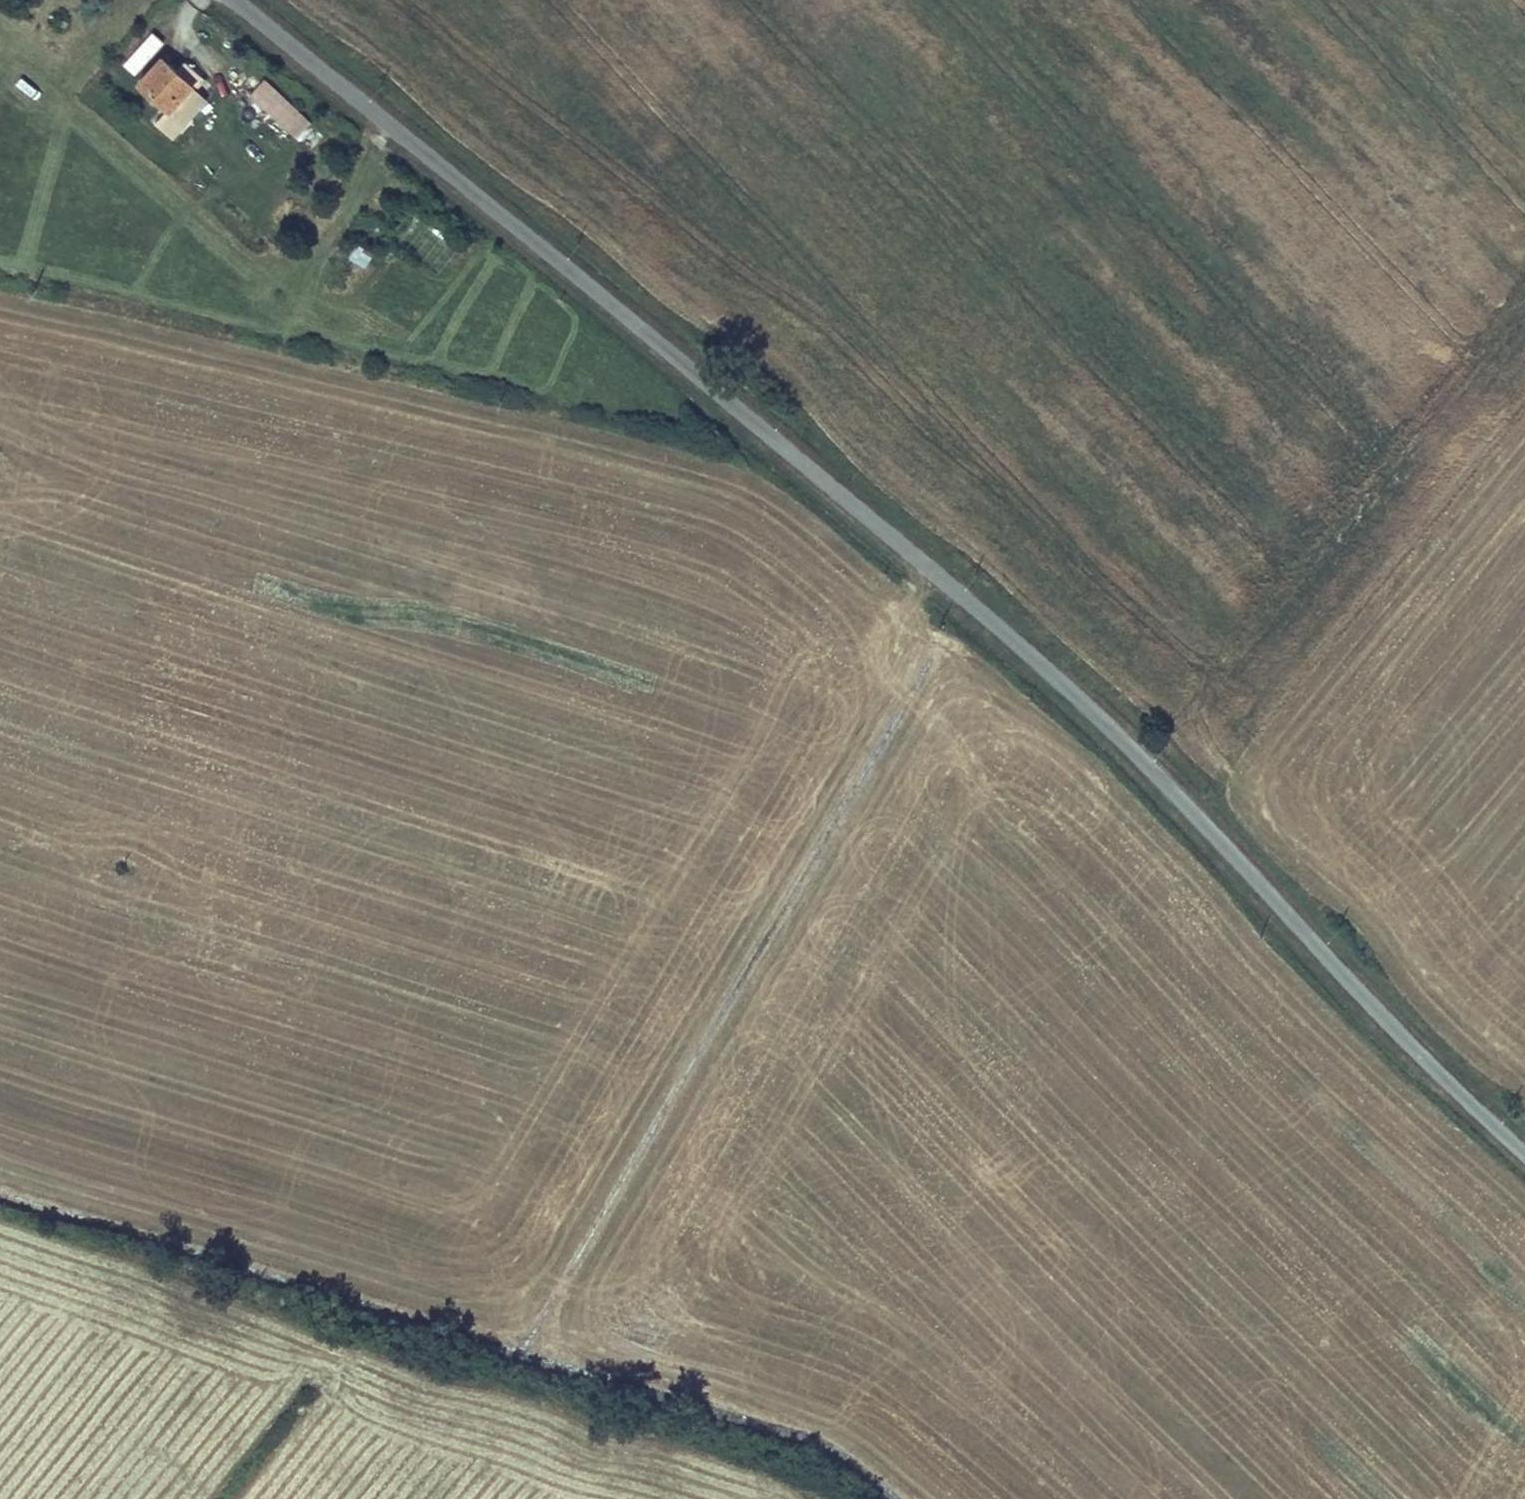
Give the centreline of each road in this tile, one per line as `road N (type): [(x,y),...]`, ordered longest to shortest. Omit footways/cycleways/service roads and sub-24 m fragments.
road 1 (residential): [(235,0),(1077,691),(1524,1153)]

